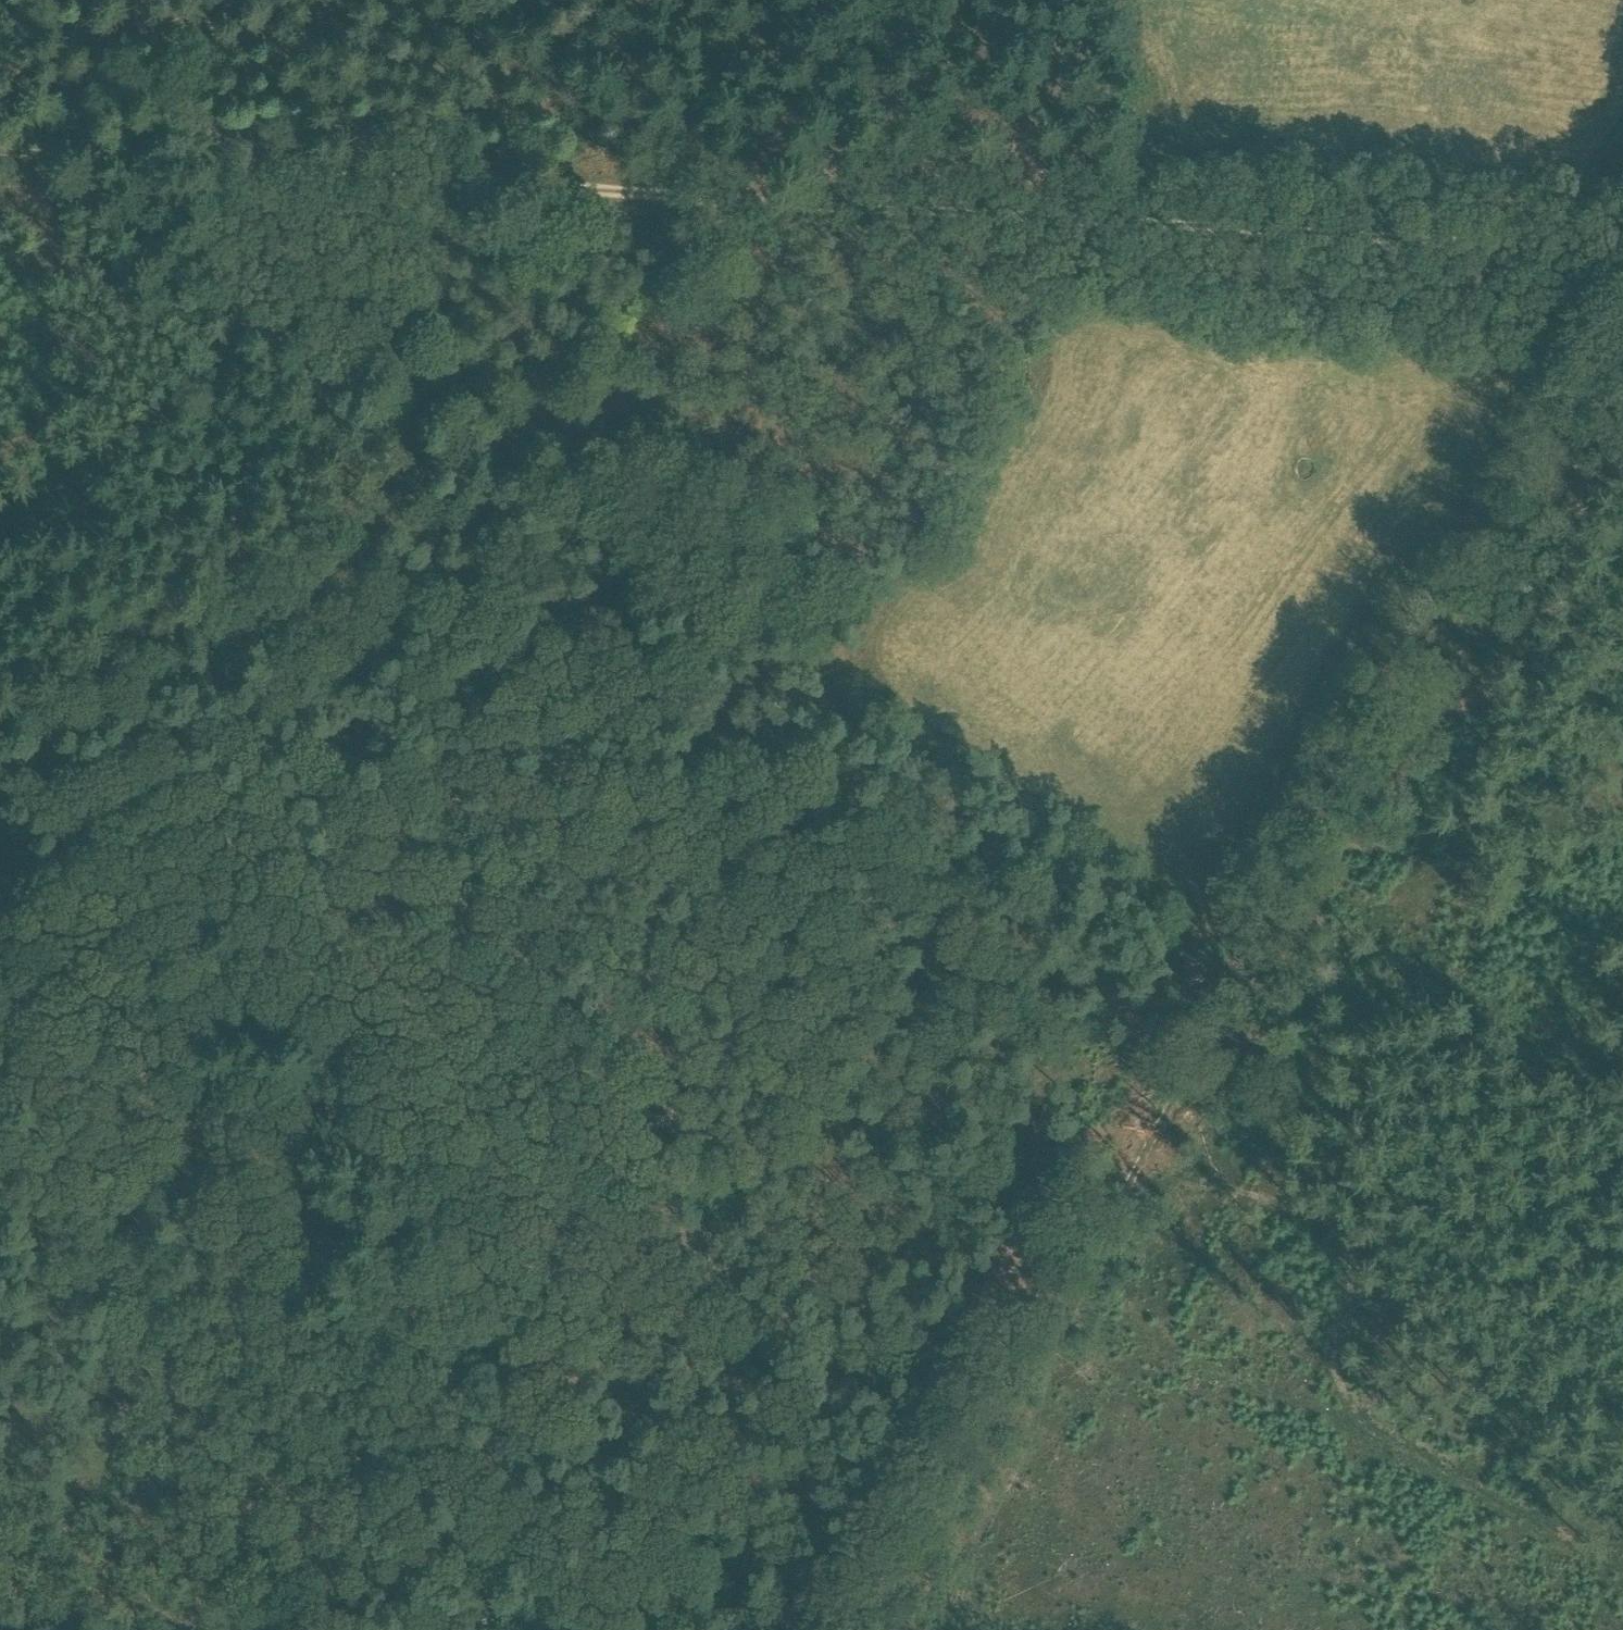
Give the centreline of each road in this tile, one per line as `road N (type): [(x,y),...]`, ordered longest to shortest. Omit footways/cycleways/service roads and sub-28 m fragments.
road 1 (track): [(67,0),(275,160),(1622,251)]
road 2 (track): [(887,1629),(1622,411)]
road 3 (track): [(275,160),(0,145)]
road 4 (track): [(697,0),(541,181)]

